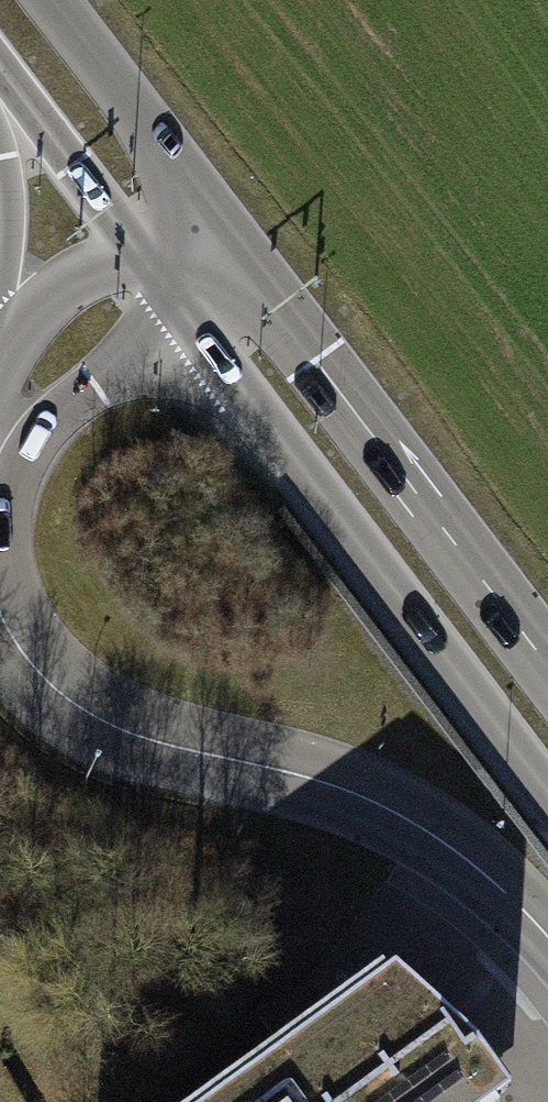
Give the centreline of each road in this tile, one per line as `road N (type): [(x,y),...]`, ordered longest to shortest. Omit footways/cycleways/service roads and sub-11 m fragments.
road 1 (unclassified): [(547,940),(468,857),(369,798),(100,721),(33,667),(0,614)]
road 2 (secondary): [(183,315),(547,798)]
road 3 (secondary): [(547,660),(221,230)]
road 4 (secondary): [(221,230),(49,0)]
road 5 (unclassified): [(0,469),(49,419),(183,315)]
road 6 (secondary): [(0,84),(134,247)]
road 7 (unclassified): [(134,247),(44,302),(0,362)]

